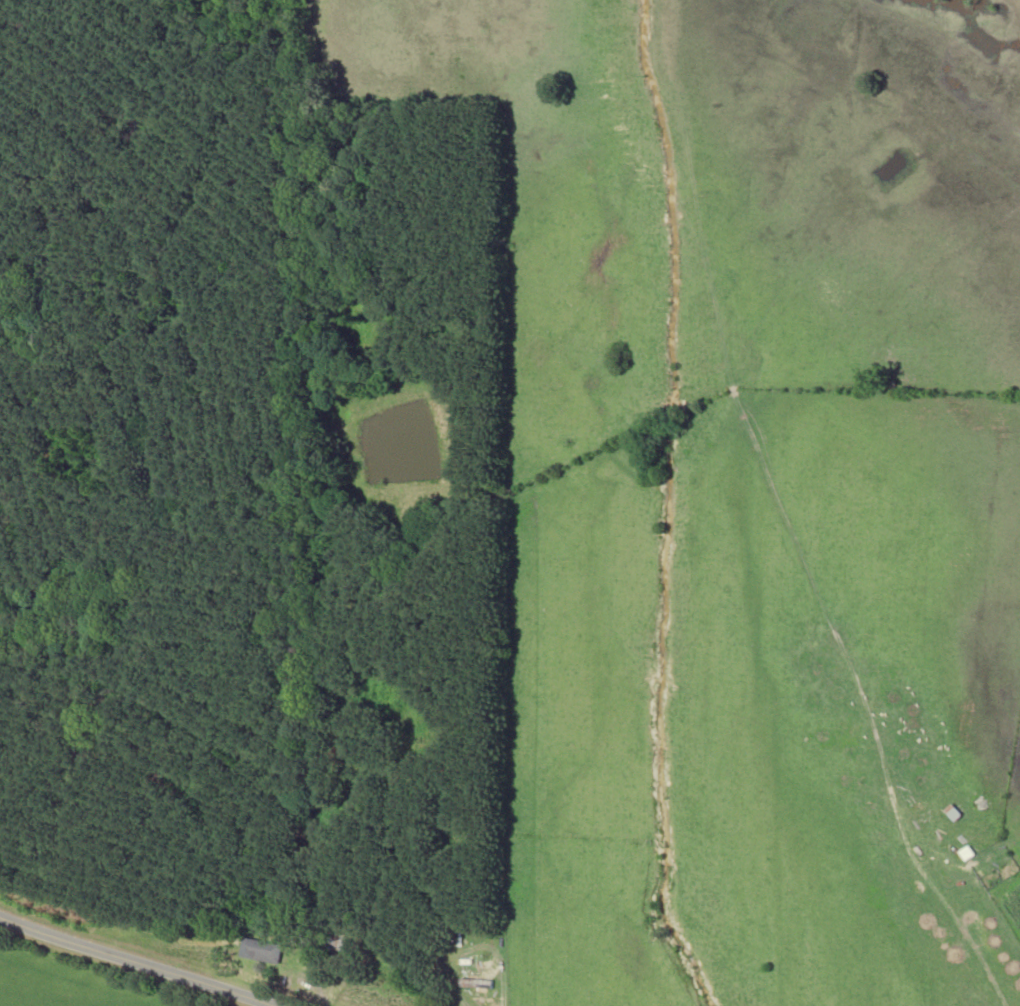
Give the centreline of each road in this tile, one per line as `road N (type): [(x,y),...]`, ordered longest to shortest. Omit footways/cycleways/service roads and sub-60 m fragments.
road 1 (residential): [(260,1005),(0,925)]

